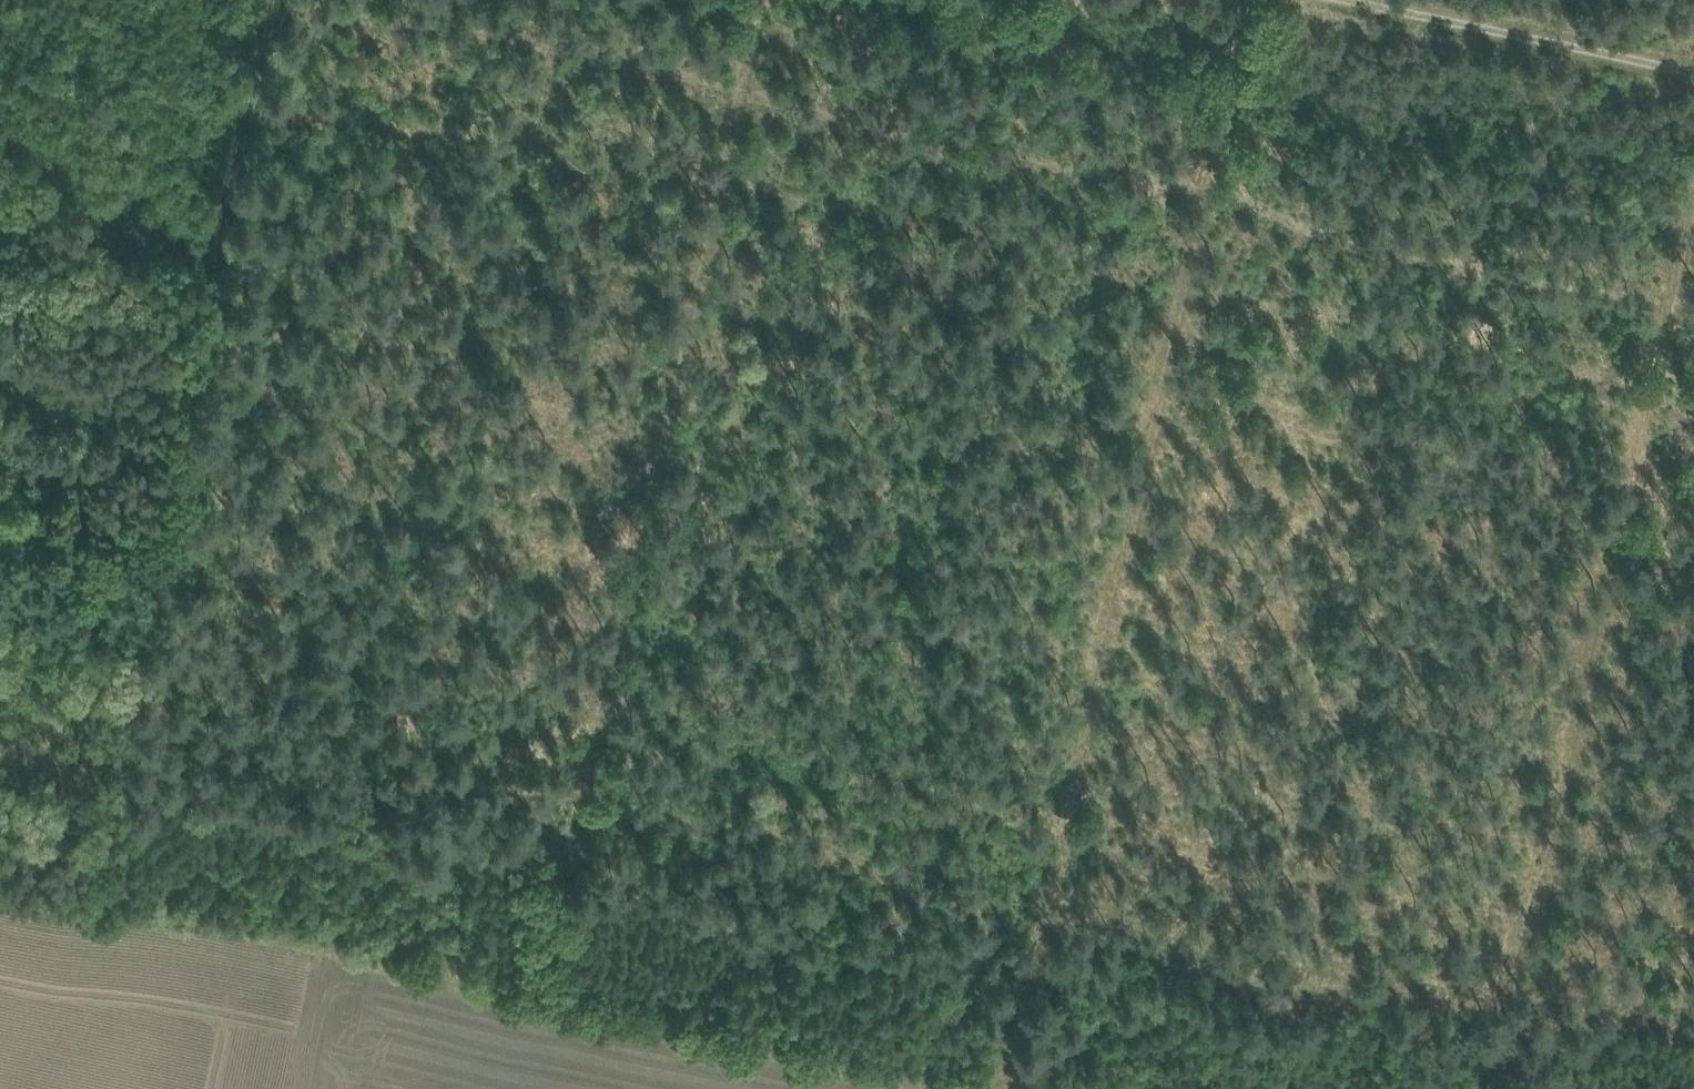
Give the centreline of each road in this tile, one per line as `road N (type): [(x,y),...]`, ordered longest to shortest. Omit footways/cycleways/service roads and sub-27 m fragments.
road 1 (track): [(1693,70),(1360,0)]
road 2 (track): [(280,0),(218,235)]

